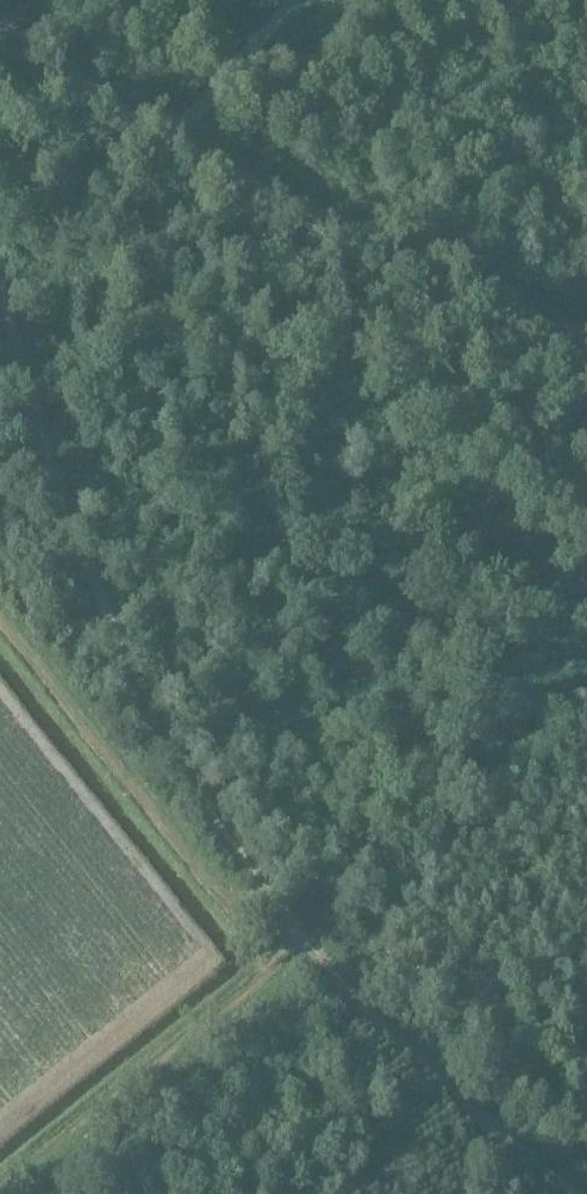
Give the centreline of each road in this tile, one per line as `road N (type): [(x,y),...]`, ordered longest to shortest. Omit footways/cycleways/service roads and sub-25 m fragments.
road 1 (track): [(0,291),(115,647),(187,786),(299,939),(401,1049),(576,1193)]
road 2 (track): [(166,135),(586,337)]
road 3 (track): [(0,626),(209,894),(224,904),(272,903)]
road 4 (track): [(299,939),(0,1180)]
road 5 (track): [(0,20),(166,135)]
road 6 (track): [(166,135),(286,0)]

